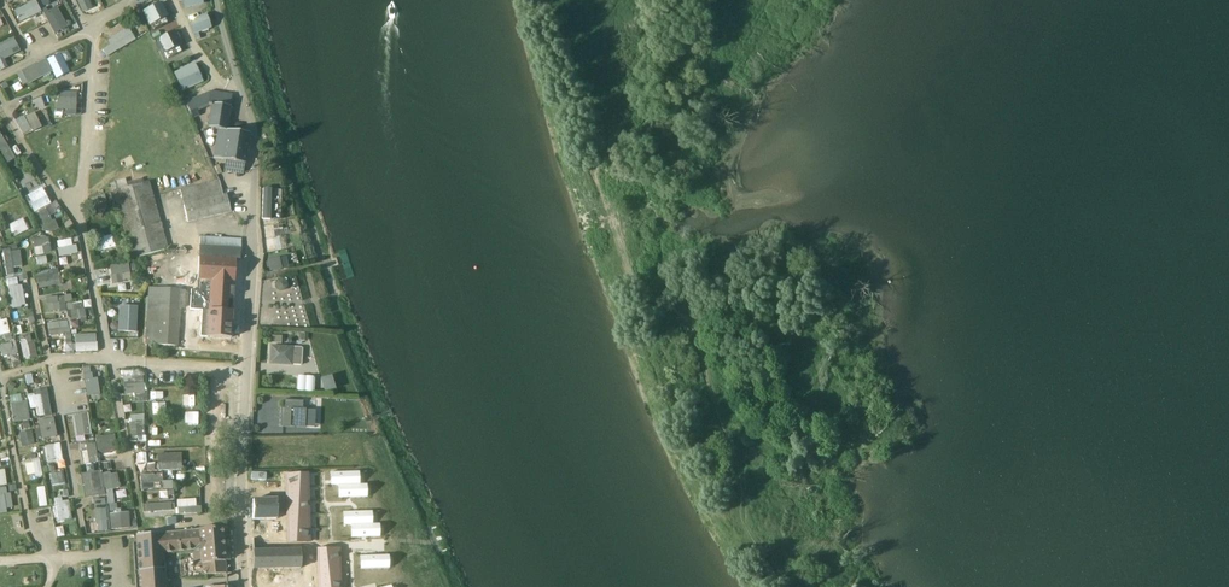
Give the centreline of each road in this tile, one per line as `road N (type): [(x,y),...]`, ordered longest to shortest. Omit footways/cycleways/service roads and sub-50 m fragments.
road 1 (track): [(552,0),(598,140),(604,200),(631,284),(689,325),(702,349),(708,449),(779,586)]
road 2 (unclassified): [(213,0),(253,146),(240,459),(244,586)]

